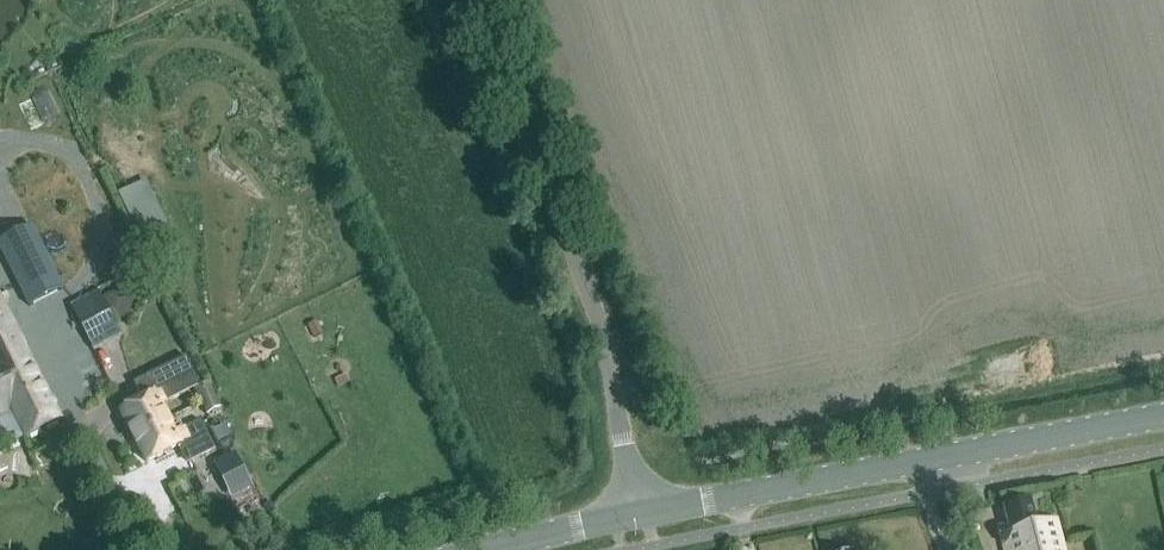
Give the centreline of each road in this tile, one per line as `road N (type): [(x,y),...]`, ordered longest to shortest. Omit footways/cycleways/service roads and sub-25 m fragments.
road 1 (unclassified): [(484,0),(591,253),(641,513)]
road 2 (tertiary): [(641,513),(1163,417)]
road 3 (tertiary): [(492,549),(641,513)]

